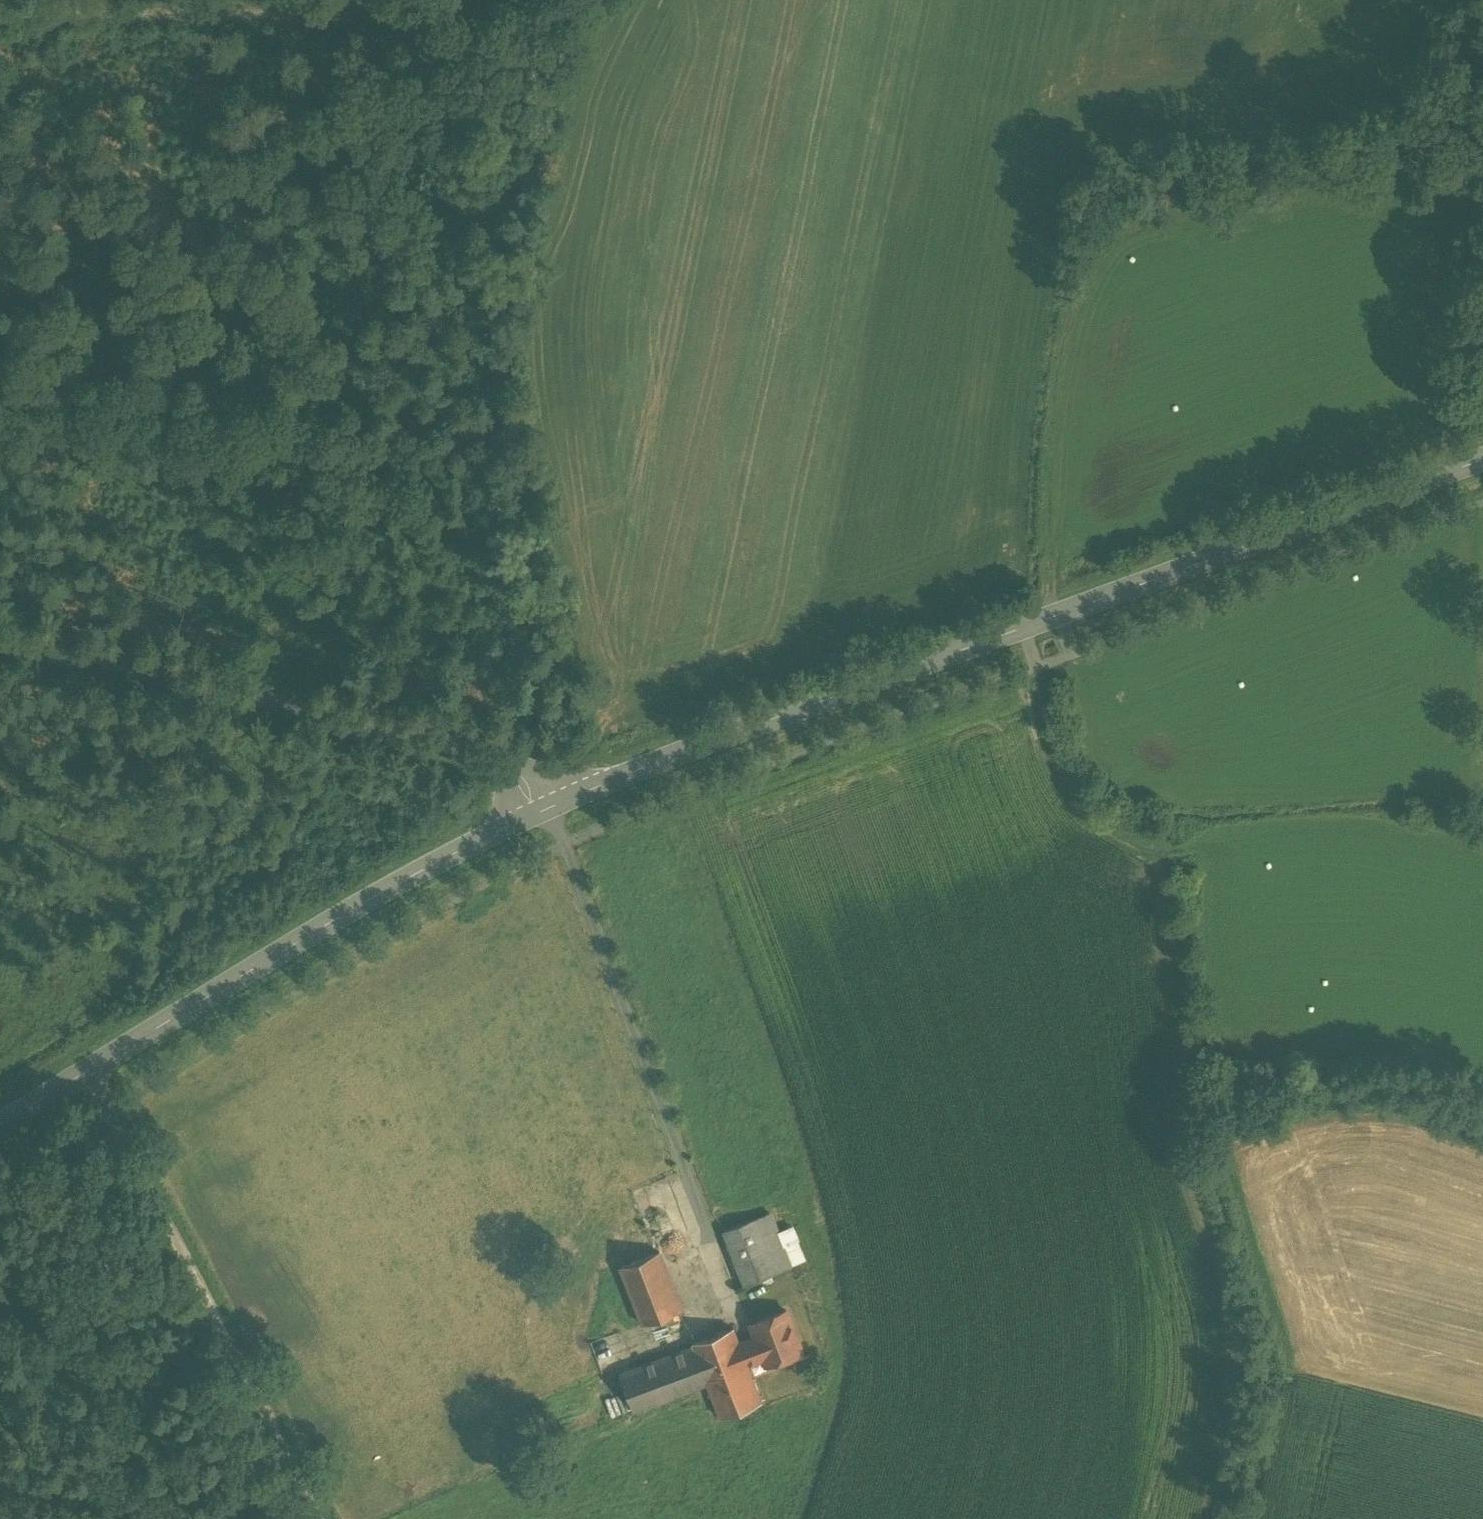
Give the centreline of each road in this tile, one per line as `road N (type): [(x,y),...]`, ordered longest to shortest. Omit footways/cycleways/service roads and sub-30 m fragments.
road 1 (tertiary): [(537,811),(1482,457)]
road 2 (track): [(1422,0),(1395,135),(1382,151),(1230,204),(1113,233),(1082,262),(1054,381),(1057,614)]
road 3 (track): [(230,692),(477,0)]
road 4 (tertiary): [(0,1120),(380,892),(537,811)]
road 5 (tertiary): [(0,636),(466,750),(511,771),(537,811)]

